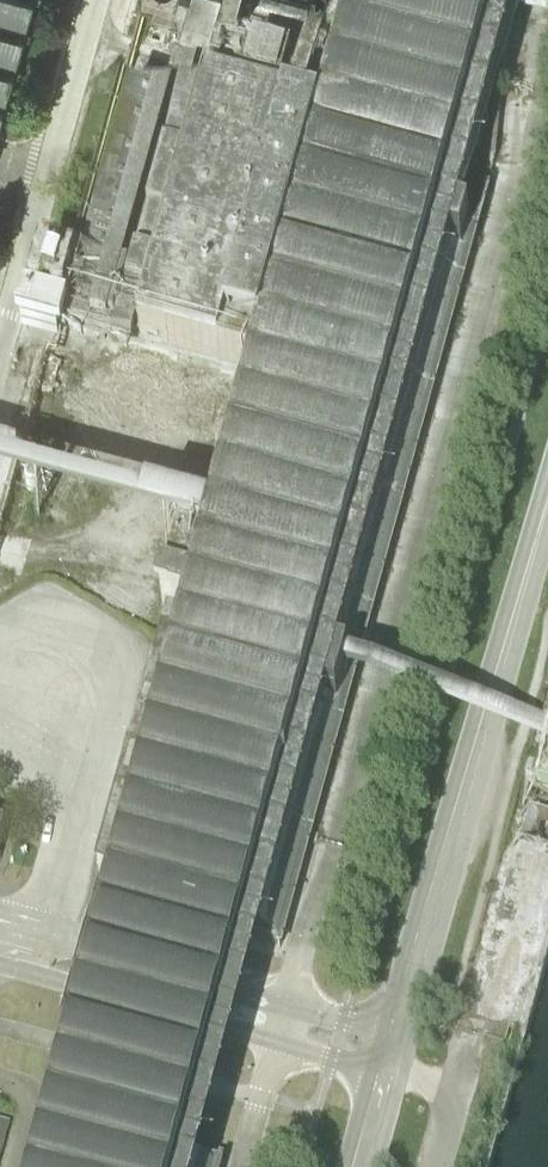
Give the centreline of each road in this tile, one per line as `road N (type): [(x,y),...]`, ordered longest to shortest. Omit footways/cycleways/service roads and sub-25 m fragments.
road 1 (tertiary): [(360,1166),(547,503)]

